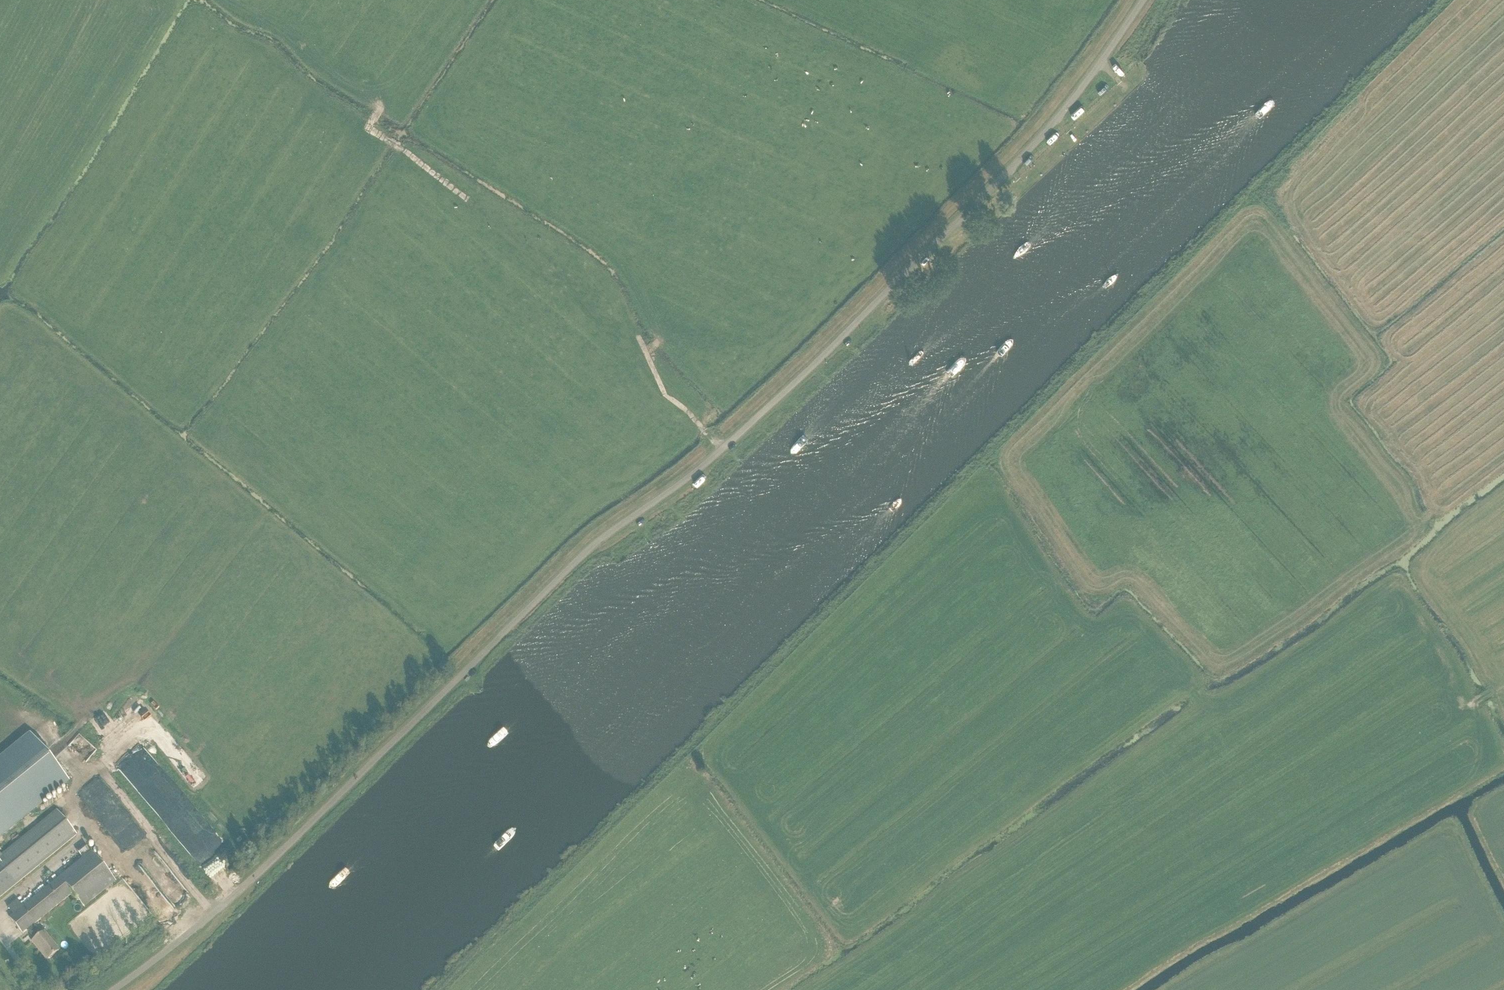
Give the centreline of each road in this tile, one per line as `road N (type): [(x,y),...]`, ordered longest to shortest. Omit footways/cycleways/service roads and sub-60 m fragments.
road 1 (unclassified): [(116,989),(243,887),(578,559),(721,451),(790,387),(1057,119),(1144,0)]

